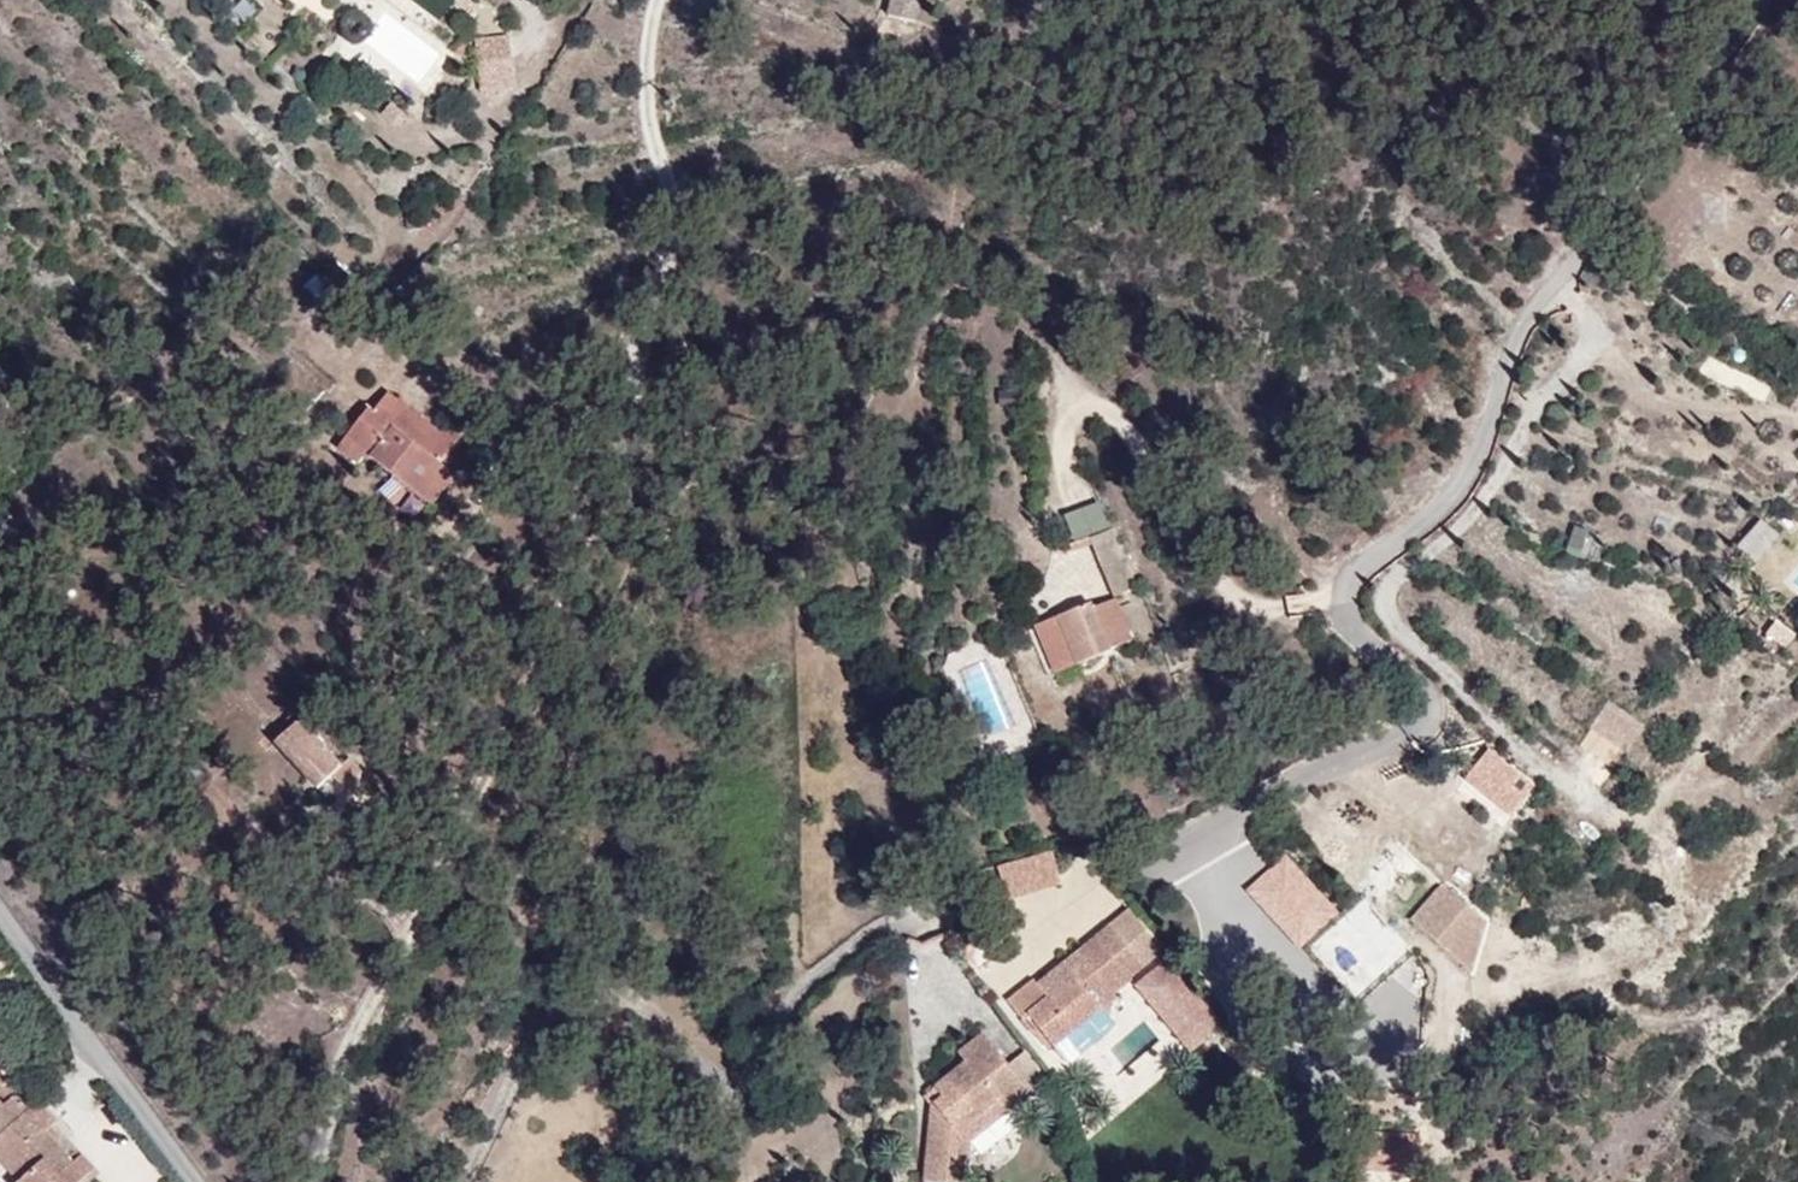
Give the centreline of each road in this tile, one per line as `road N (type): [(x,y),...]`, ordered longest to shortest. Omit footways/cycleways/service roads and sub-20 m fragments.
road 1 (track): [(311,1181),(352,1038),(479,789),(629,406),(672,245),(650,106),(657,0)]
road 2 (unclassified): [(0,911),(199,1181)]

